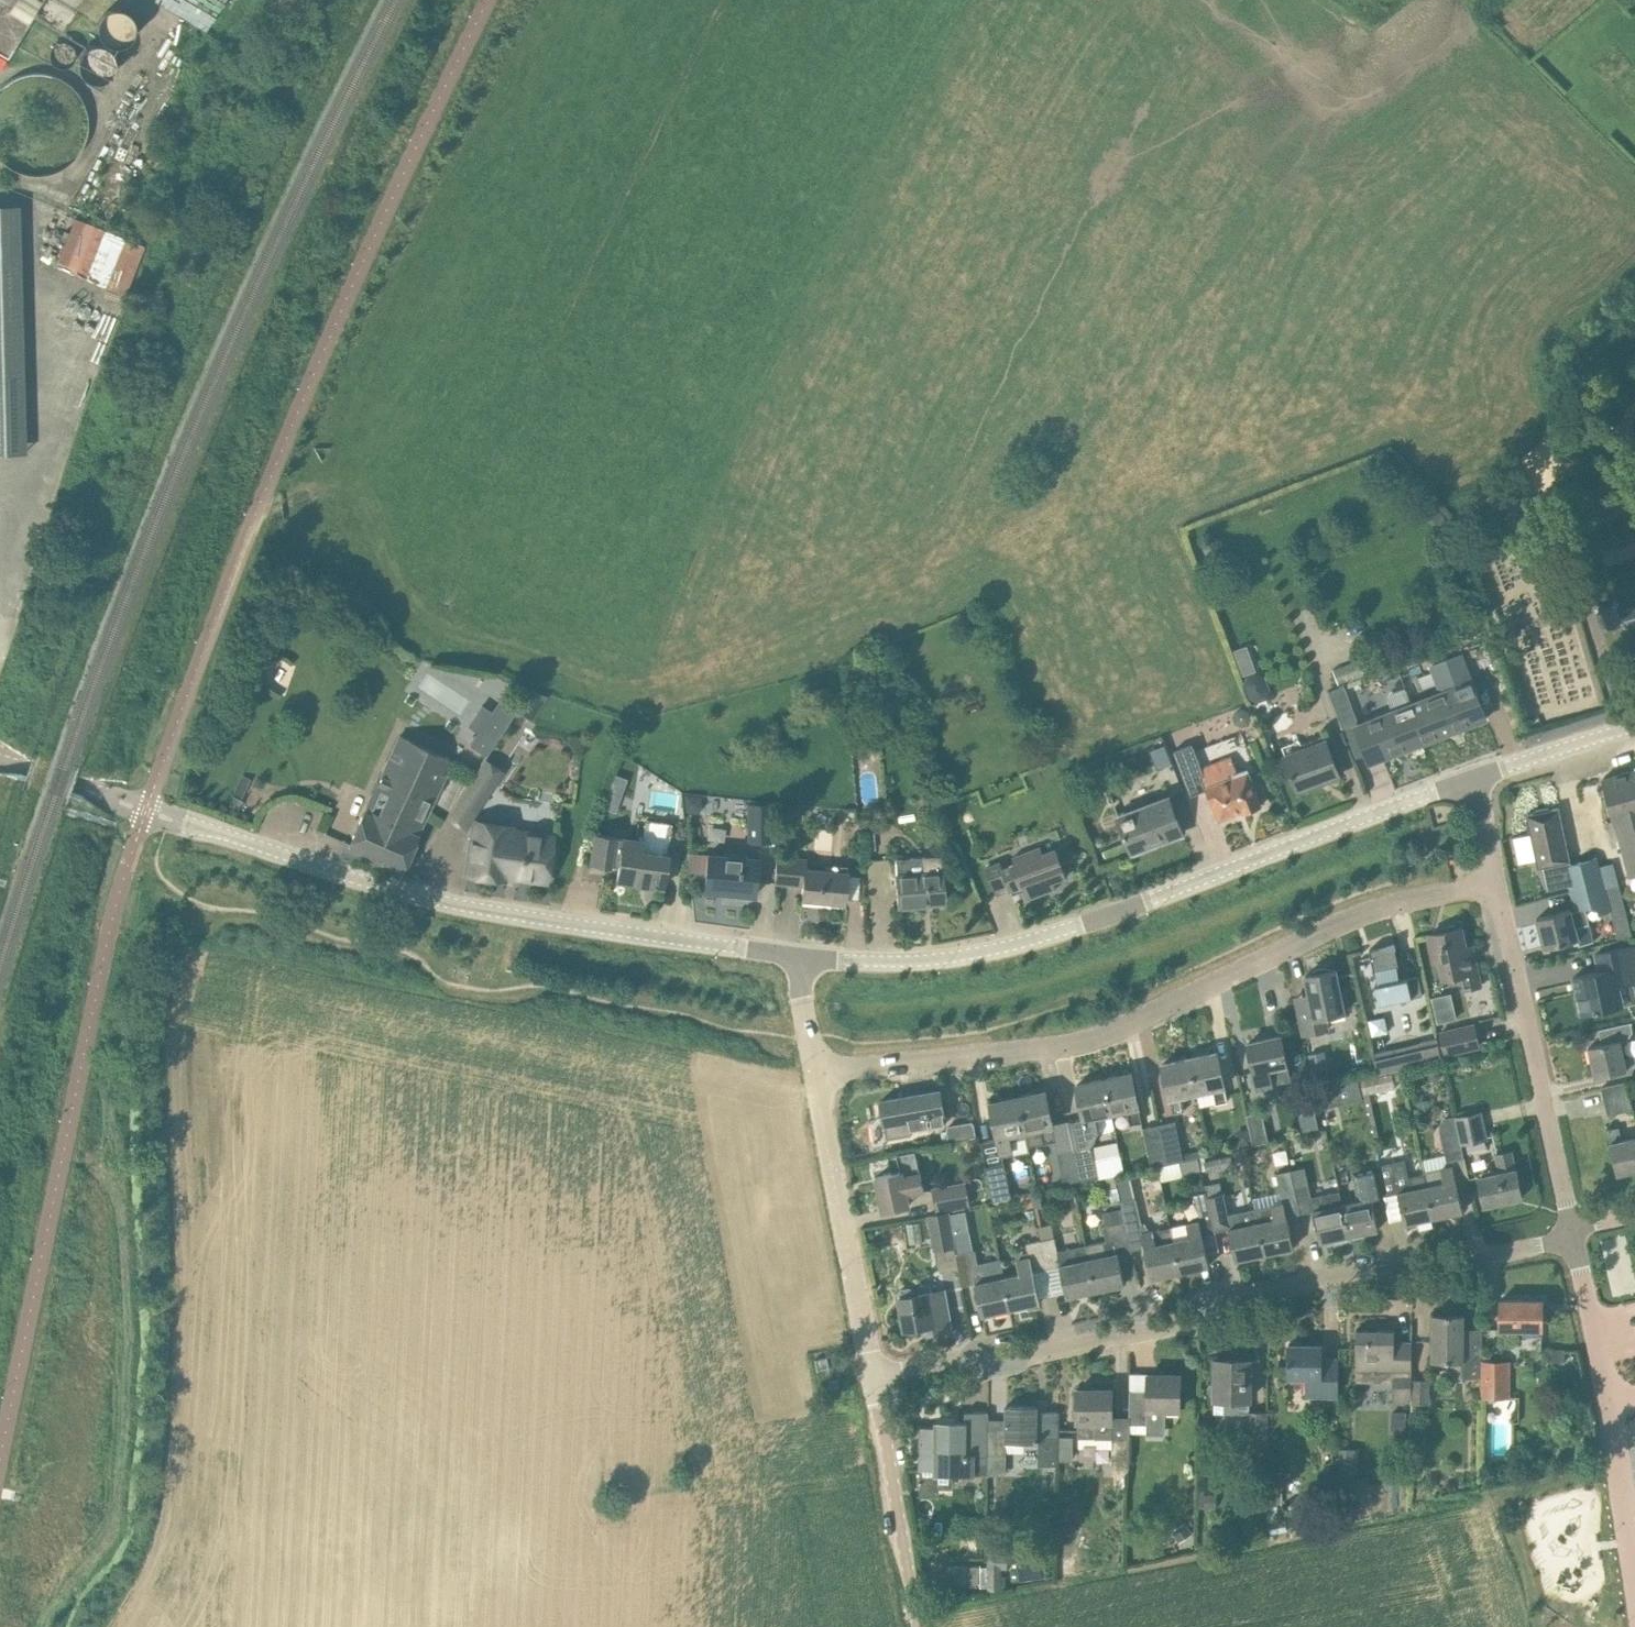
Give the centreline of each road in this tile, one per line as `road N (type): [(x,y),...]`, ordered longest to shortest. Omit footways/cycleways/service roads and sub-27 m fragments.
road 1 (tertiary): [(801,955),(394,890),(0,758)]
road 2 (residential): [(876,1375),(958,1356),(1032,1354),(1378,1265),(1451,1263),(1573,1228)]
road 3 (residential): [(817,1074),(1093,1035),(1377,910),(1497,881)]
road 4 (tertiary): [(1474,776),(1034,938),(958,954),(801,955)]
road 5 (residential): [(1573,1228),(1497,881)]
road 6 (residential): [(876,1375),(817,1074)]
road 7 (unclassified): [(876,1375),(918,1626)]
road 8 (residential): [(1609,1400),(1573,1228)]
road 9 (tertiary): [(1634,723),(1474,776)]
road 10 (residential): [(1634,1544),(1609,1400)]

